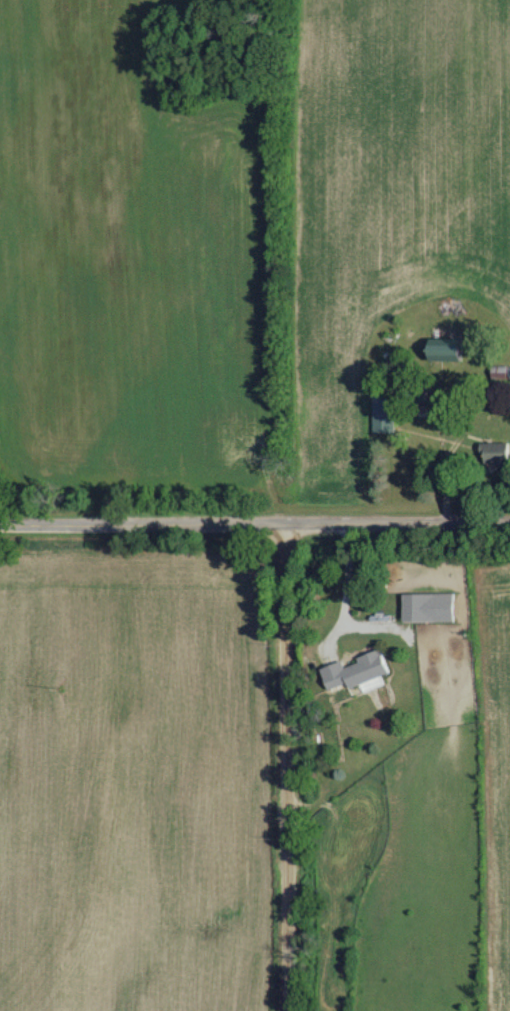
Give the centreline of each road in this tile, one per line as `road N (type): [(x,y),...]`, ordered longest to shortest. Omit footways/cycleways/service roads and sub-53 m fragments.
road 1 (residential): [(0,524),(509,523)]
road 2 (residential): [(291,1010),(288,523)]

